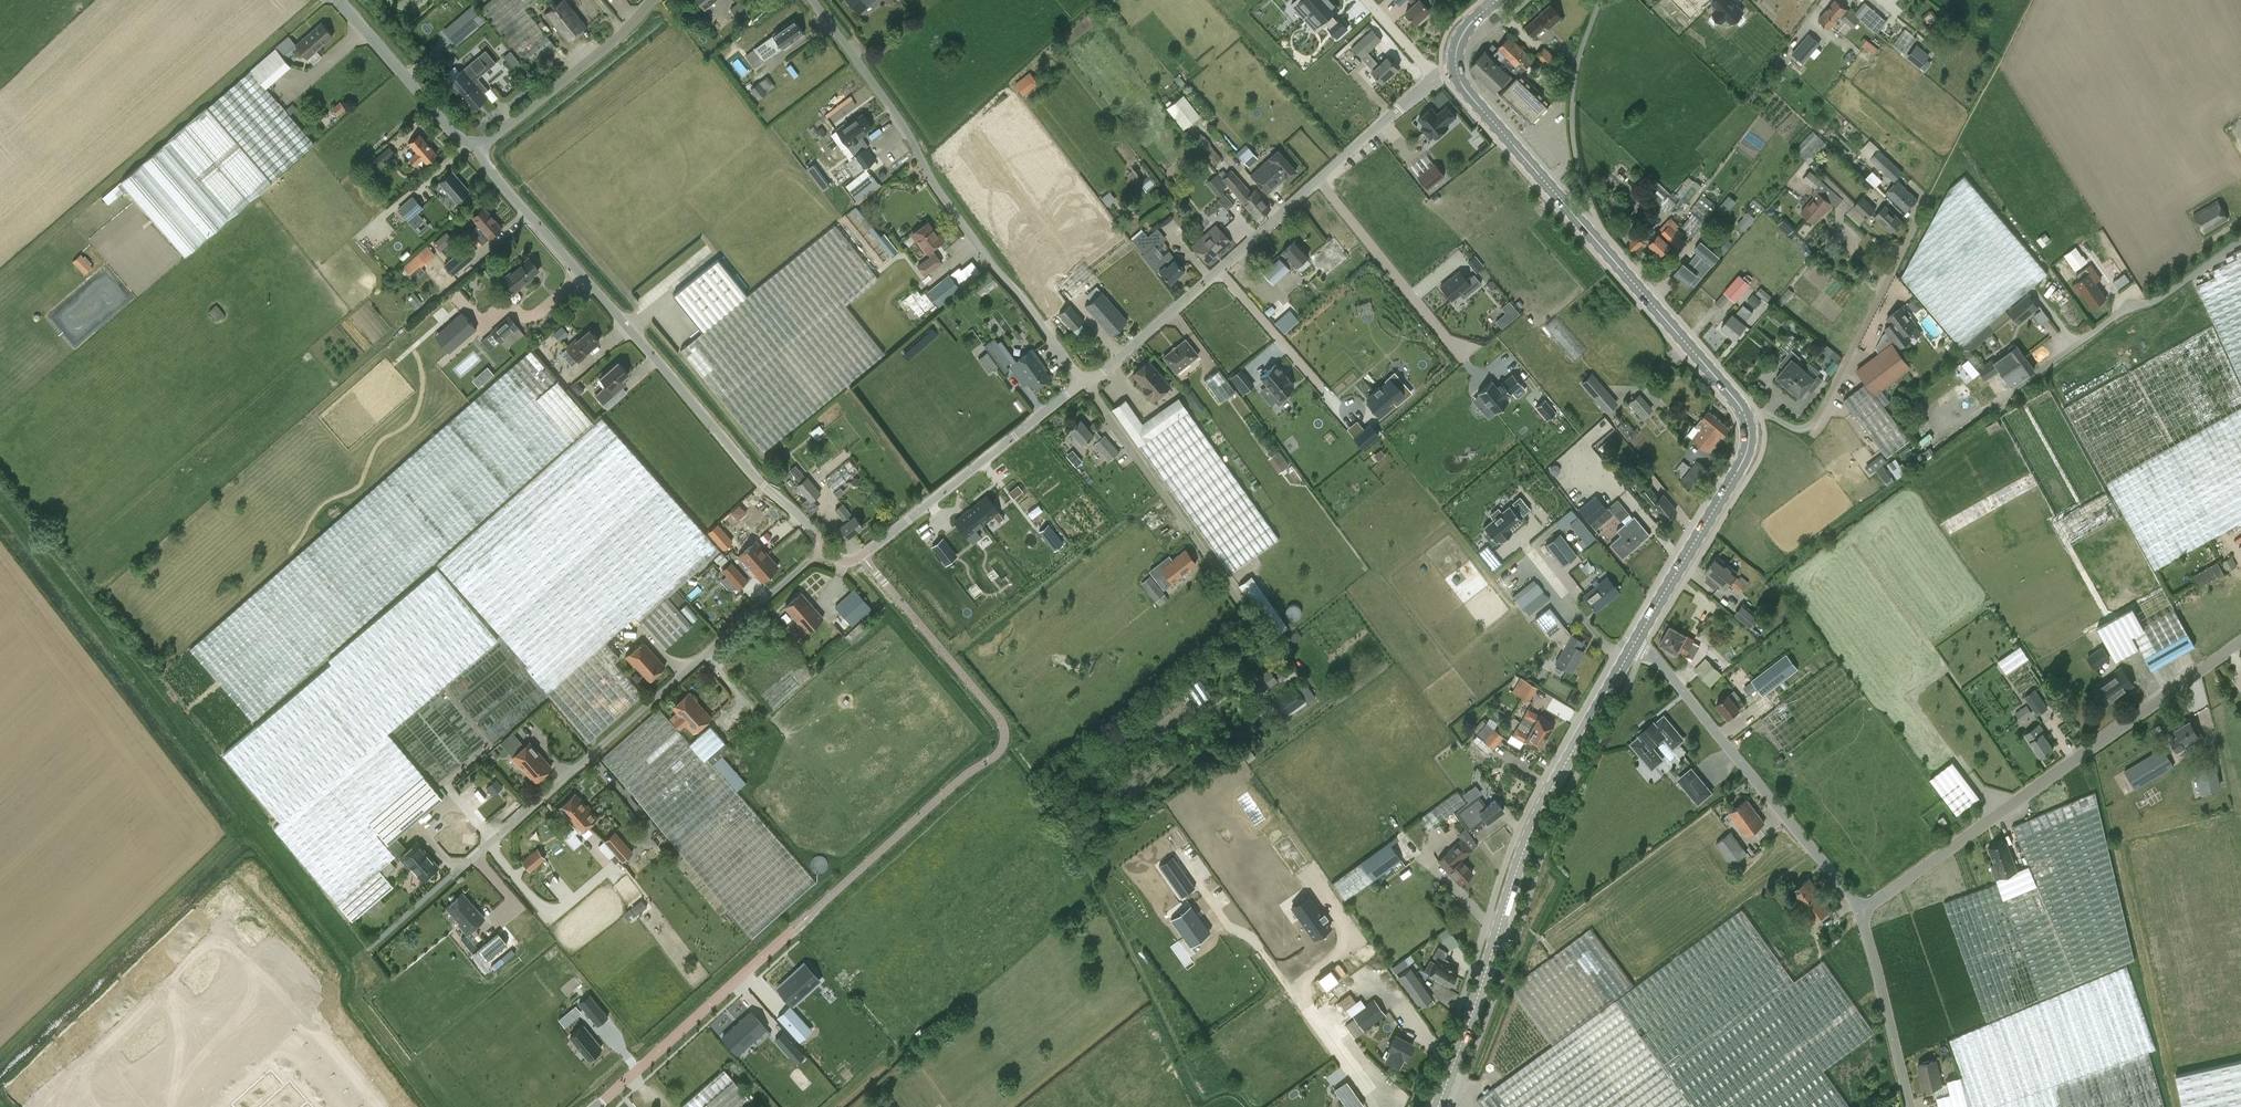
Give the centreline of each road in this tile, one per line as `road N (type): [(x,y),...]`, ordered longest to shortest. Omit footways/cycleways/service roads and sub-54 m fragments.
road 1 (residential): [(823,547),(371,951)]
road 2 (residential): [(823,547),(491,171),(479,148)]
road 3 (secondary): [(1438,1106),(1536,820),(1633,646)]
road 4 (residential): [(1085,382),(1400,108),(1457,70)]
road 5 (unclassified): [(1085,382),(931,179),(924,154),(813,0)]
road 6 (unclassified): [(1863,909),(2240,640)]
road 7 (secondary): [(1747,419),(1457,70)]
road 8 (unclassified): [(1863,909),(1658,660),(1633,646)]
road 9 (unclassified): [(1747,419),(1760,414),(1801,429),(1815,419),(1929,196)]
road 10 (residential): [(1085,382),(1270,641)]
road 11 (residential): [(863,557),(1085,382)]
road 12 (residential): [(793,933),(598,1106)]
road 13 (secondary): [(1633,646),(1744,460),(1747,419)]
road 14 (unclassified): [(2240,242),(2044,367)]
road 15 (unclassified): [(479,148),(656,0)]
road 16 (residential): [(479,148),(453,133),(338,0)]
road 17 (unclassified): [(1908,1106),(1863,909)]

